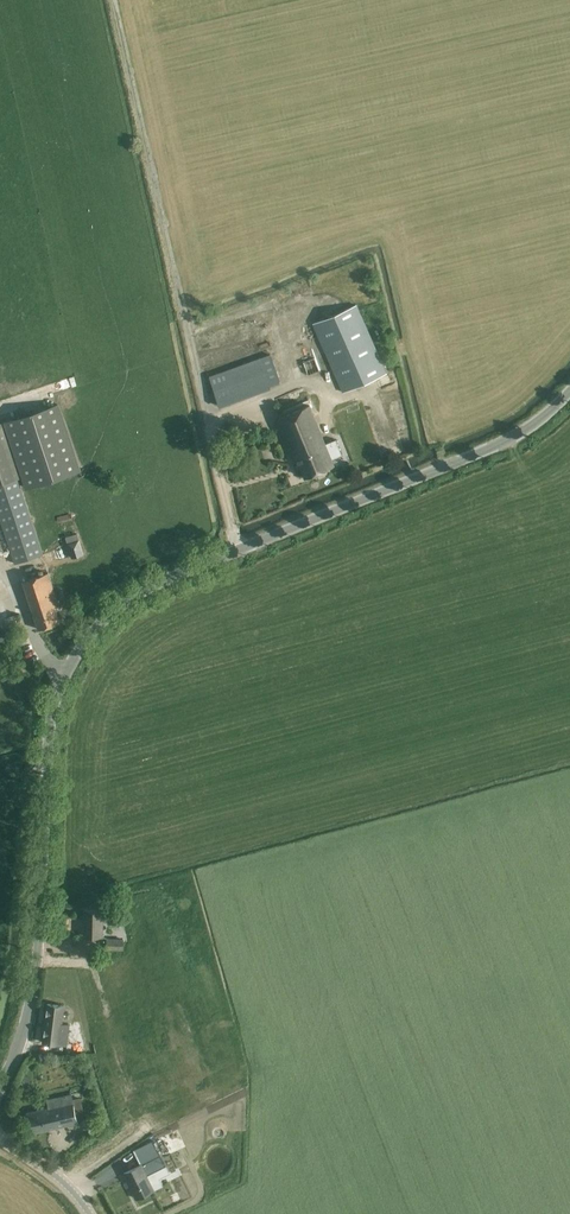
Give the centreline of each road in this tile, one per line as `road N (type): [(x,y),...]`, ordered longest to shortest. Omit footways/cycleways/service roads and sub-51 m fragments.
road 1 (tertiary): [(0,1092),(29,984),(49,728),(102,617),(159,578),(329,515),(549,416),(569,398)]

